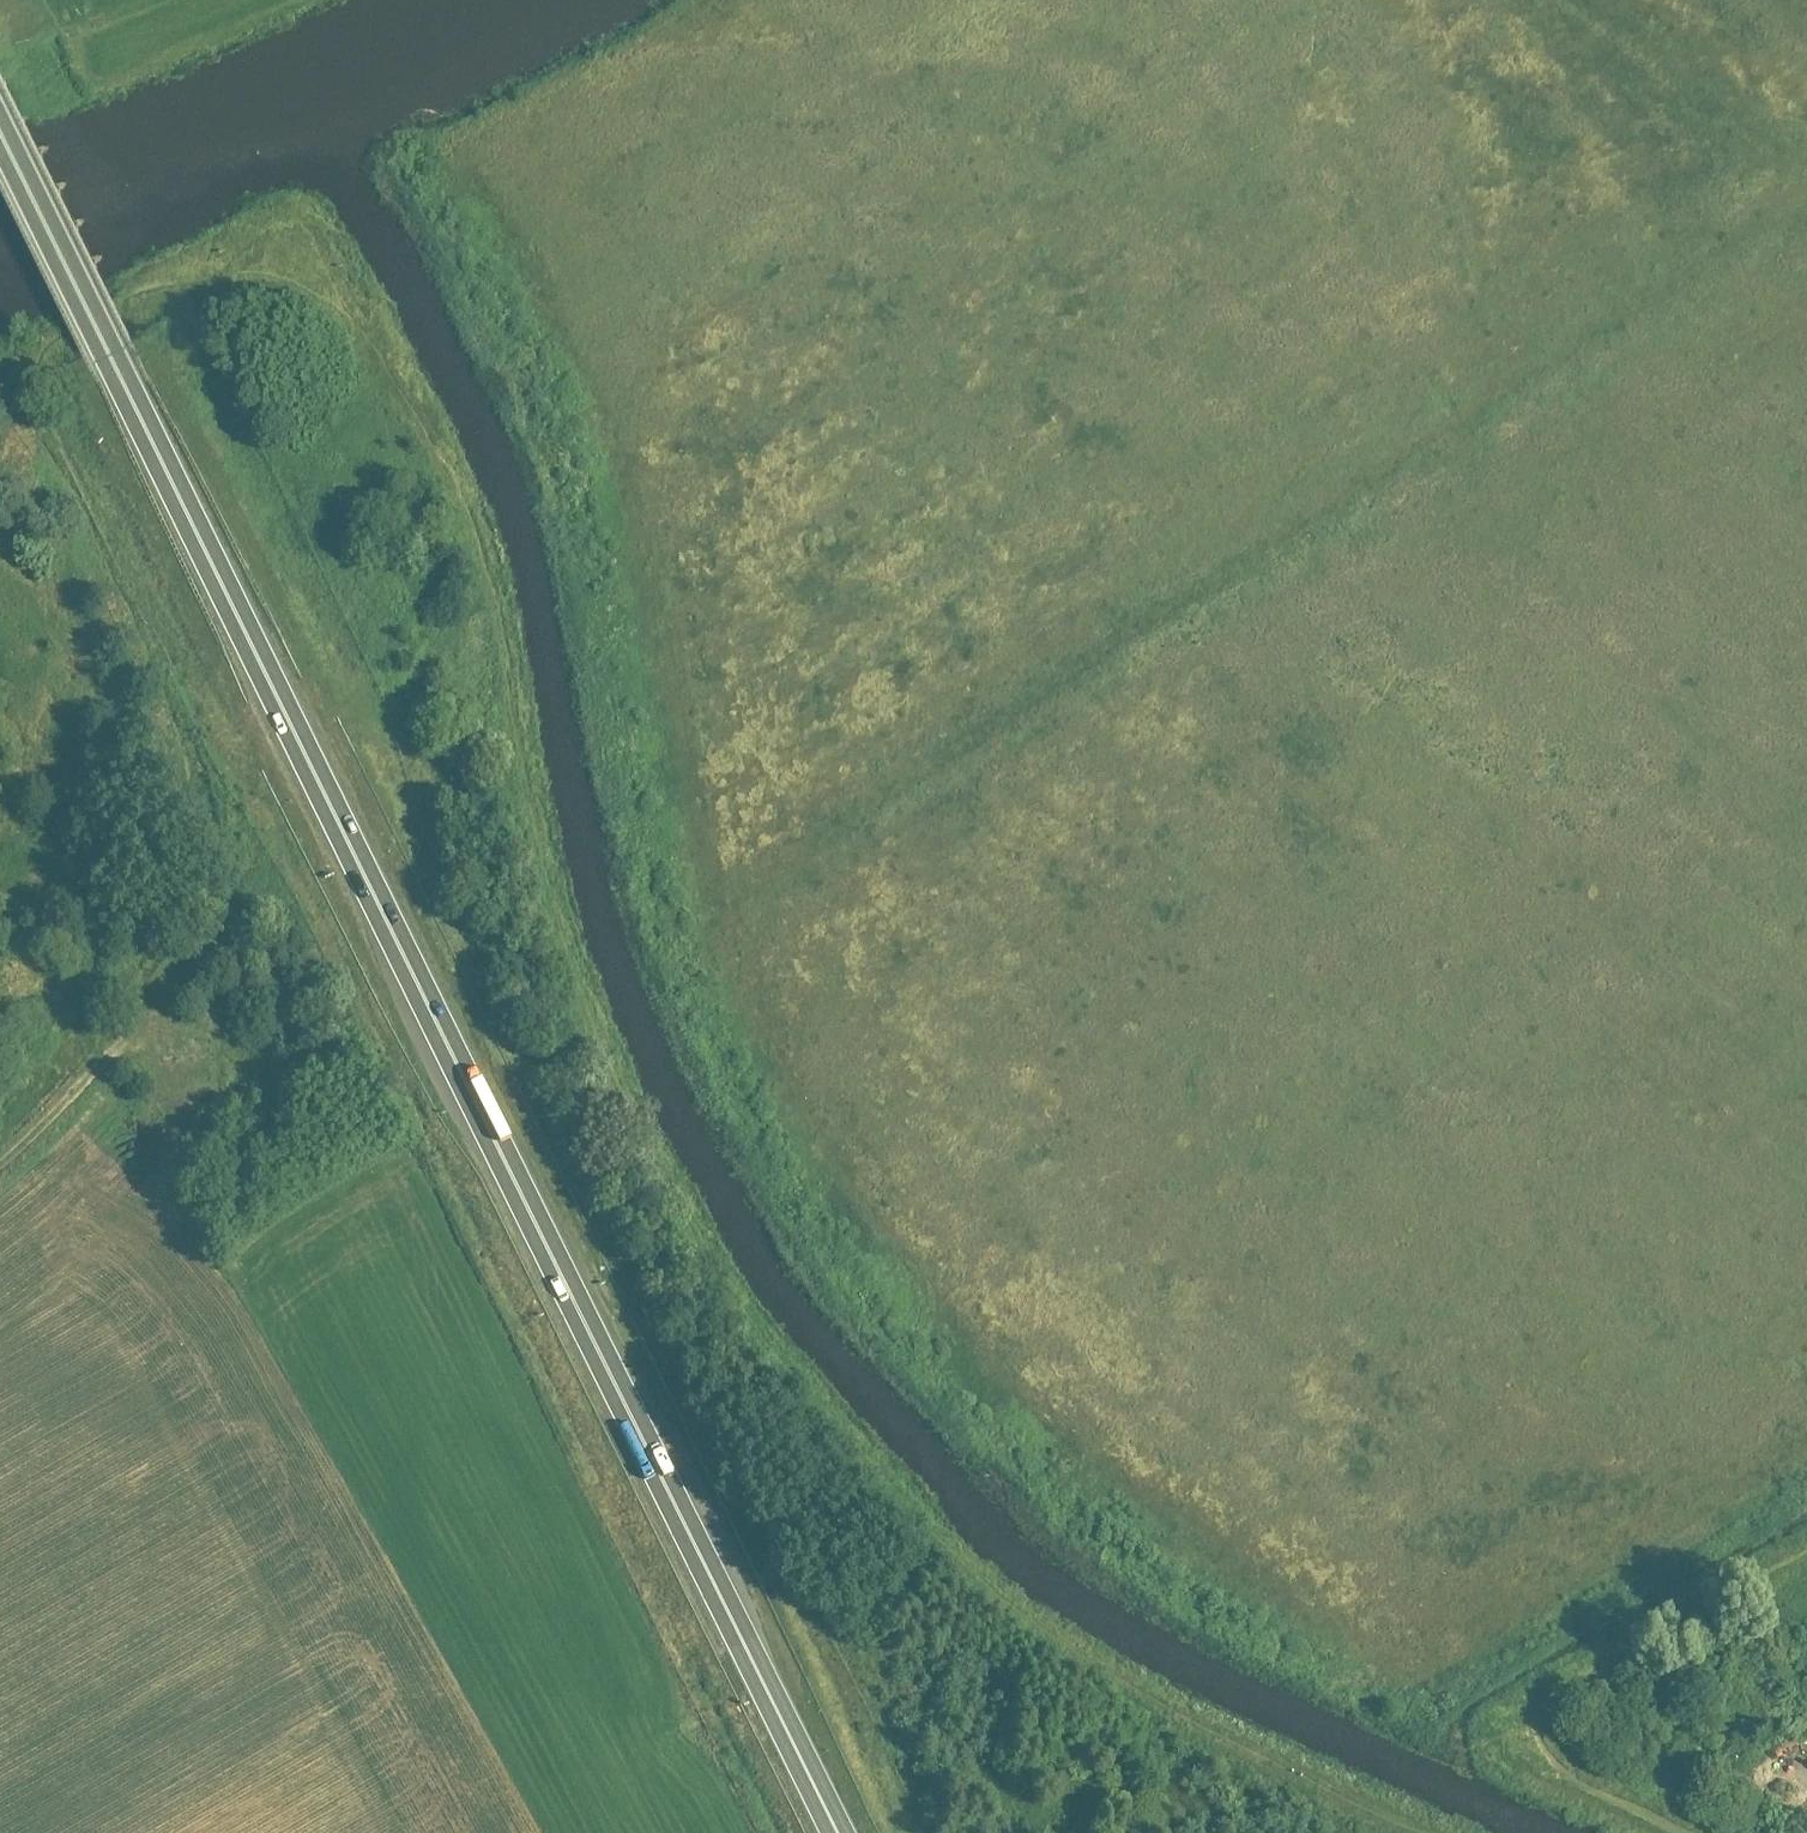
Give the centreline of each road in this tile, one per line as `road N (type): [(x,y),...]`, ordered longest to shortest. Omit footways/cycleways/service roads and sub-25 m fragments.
road 1 (trunk): [(840,1832),(0,150)]
road 2 (track): [(197,947),(87,1082),(0,1166)]

